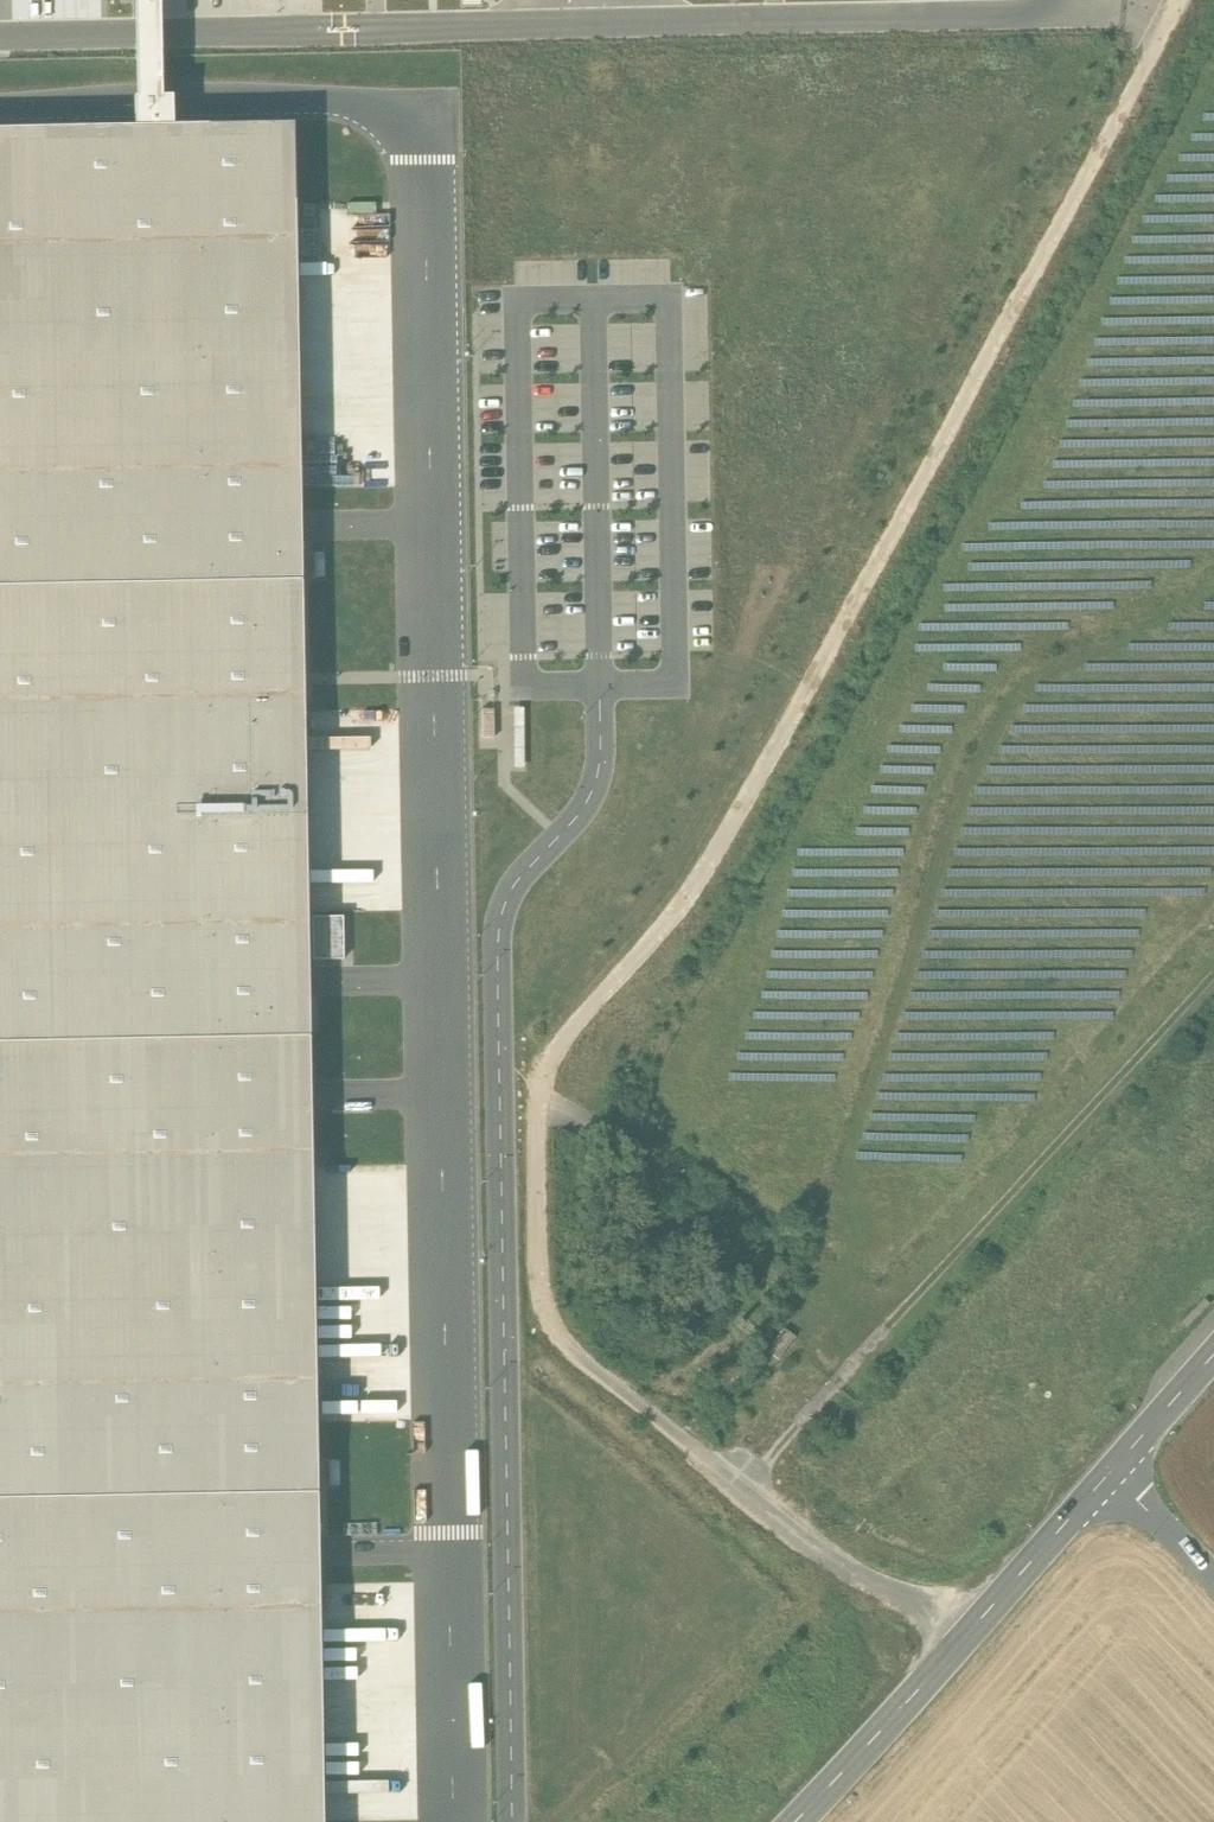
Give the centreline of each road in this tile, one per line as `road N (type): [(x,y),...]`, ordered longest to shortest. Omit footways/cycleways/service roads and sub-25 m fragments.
road 1 (track): [(731,1493),(555,1339),(541,1317),(534,1089),(544,1062),(699,886),(1182,0)]
road 2 (track): [(1213,960),(731,1493)]
road 3 (secondary): [(791,1821),(1102,1485)]
road 4 (track): [(973,1630),(819,1563),(731,1493)]
road 5 (track): [(534,1089),(654,1156),(676,1133)]
road 6 (secondary): [(1102,1485),(1213,1358)]
road 7 (tertiary): [(1213,1586),(1102,1485)]

